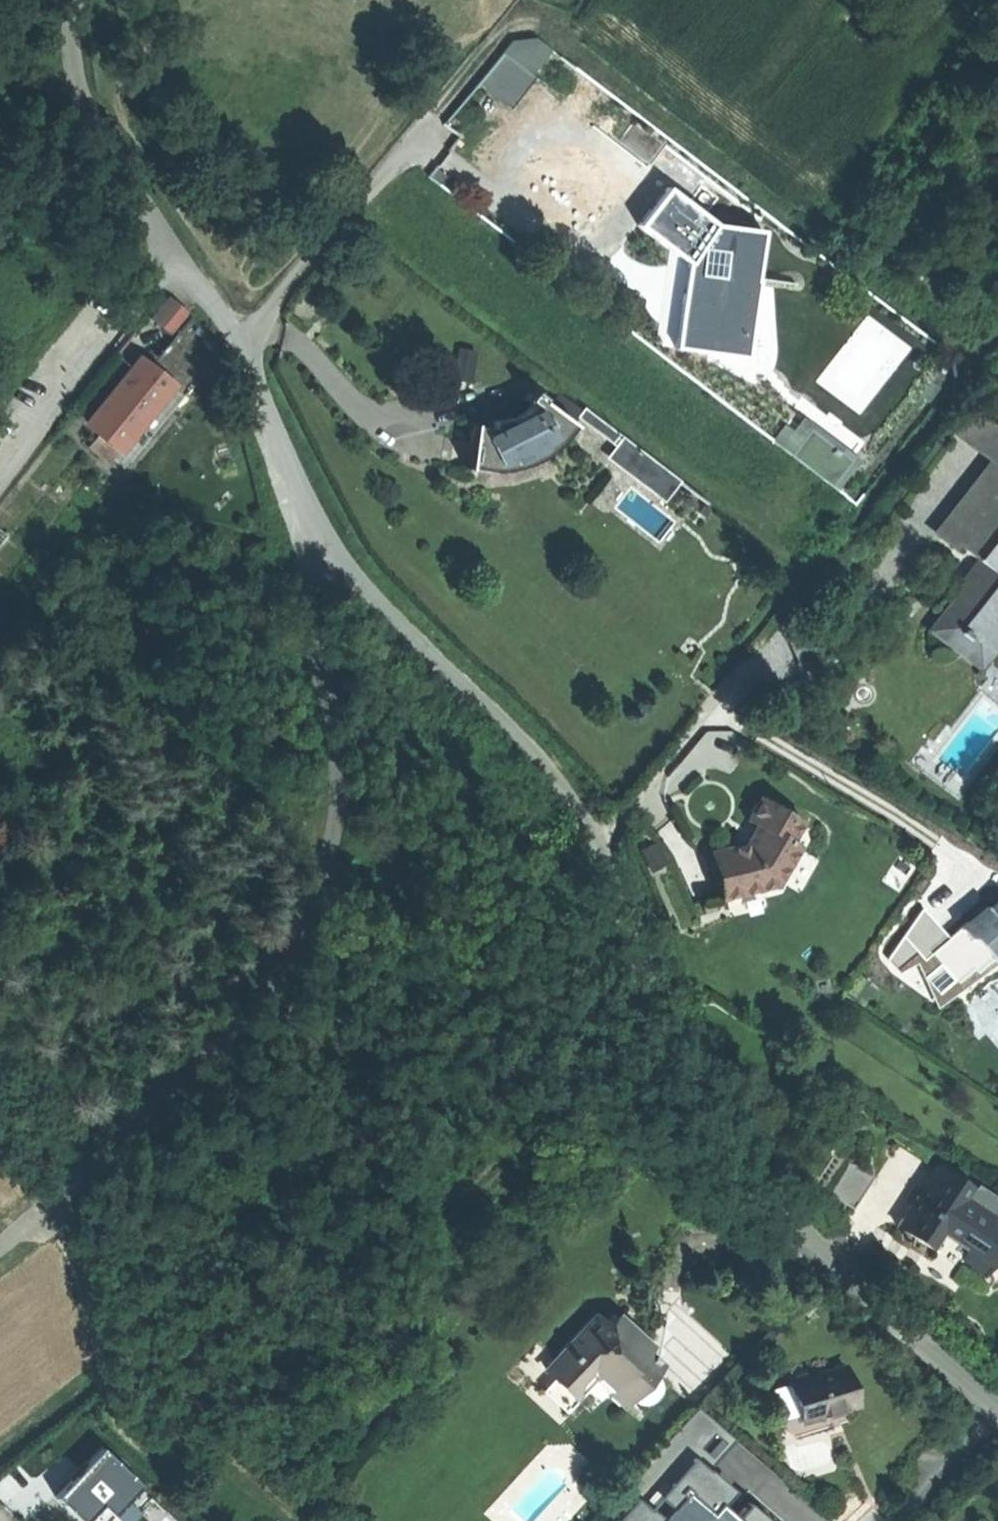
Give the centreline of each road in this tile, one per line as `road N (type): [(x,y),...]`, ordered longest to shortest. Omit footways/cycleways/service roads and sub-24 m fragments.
road 1 (residential): [(307,524),(358,585),(541,763),(588,823),(666,1032),(755,1182),(827,1262),(997,1411)]
road 2 (residential): [(307,524),(331,774),(328,843),(310,903),(256,1003),(48,1211),(0,1247)]
road 3 (track): [(597,850),(972,366)]
road 4 (track): [(972,366),(528,23),(517,25)]
road 5 (track): [(48,1211),(87,1303),(106,1397),(125,1436),(144,1452),(227,1472),(294,1520)]
road 6 (track): [(240,355),(517,25)]
road 7 (residential): [(173,256),(240,355),(307,524)]
road 8 (residential): [(0,482),(173,256)]
road 9 (unclassified): [(72,0),(67,23),(82,93),(173,256)]

